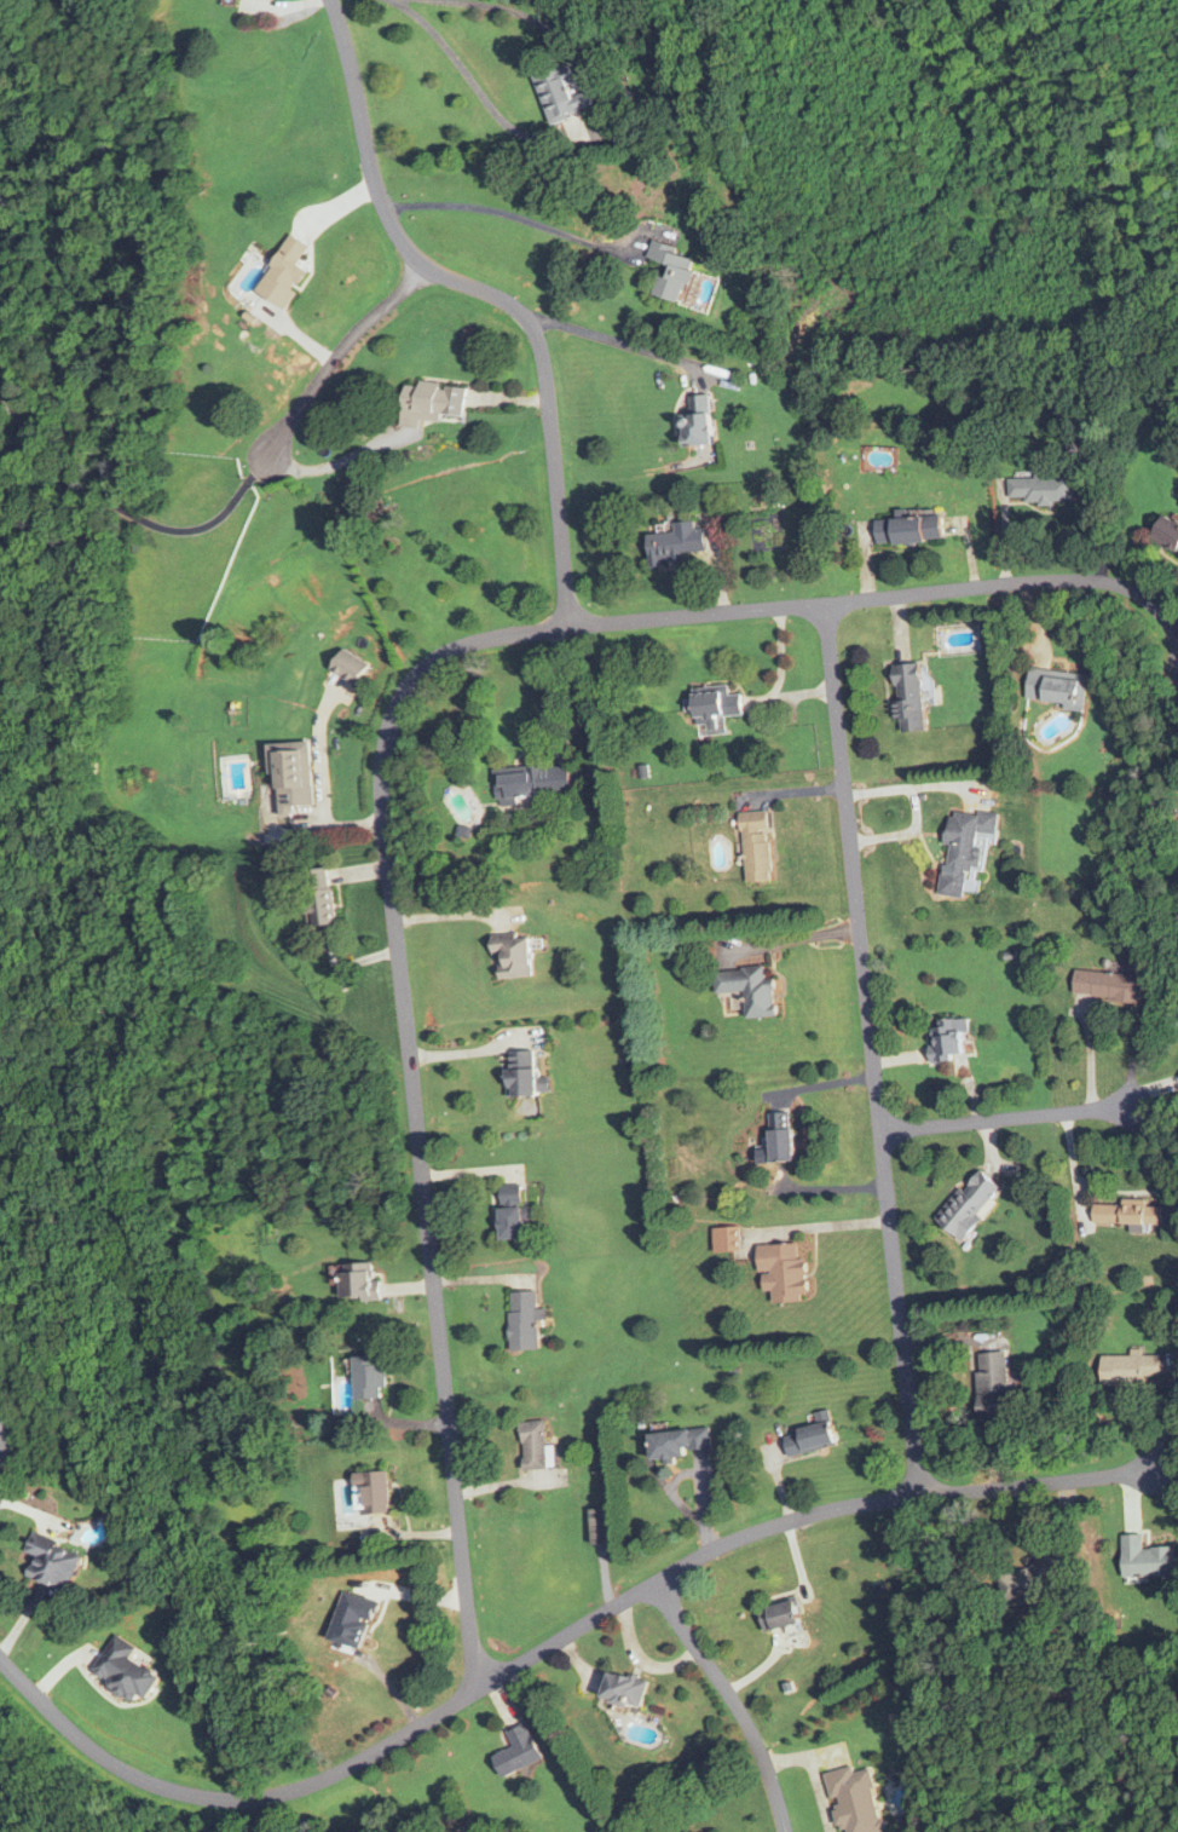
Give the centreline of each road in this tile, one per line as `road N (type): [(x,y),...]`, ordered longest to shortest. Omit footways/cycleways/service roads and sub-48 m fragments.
road 1 (residential): [(480,1689),(382,814),(381,768),(400,696),(455,647),(519,634),(1026,583),(1089,581),(1133,593),(1154,606),(1177,641)]
road 2 (residential): [(1155,1471),(879,1502),(734,1540),(374,1755),(261,1797),(178,1791),(122,1769),(74,1734),(0,1657)]
road 3 (residential): [(824,604),(931,1684)]
road 4 (residential): [(331,0),(380,198),(397,231),(427,265),(504,300),(535,330),(567,628)]
road 5 (residential): [(656,1582),(745,1718),(786,1831)]
road 6 (residential): [(427,265),(336,357),(260,467)]
road 7 (residential): [(879,1135),(1134,1106)]
road 8 (residential): [(824,604),(809,451)]
road 9 (residential): [(397,1740),(484,1798),(513,1831)]

